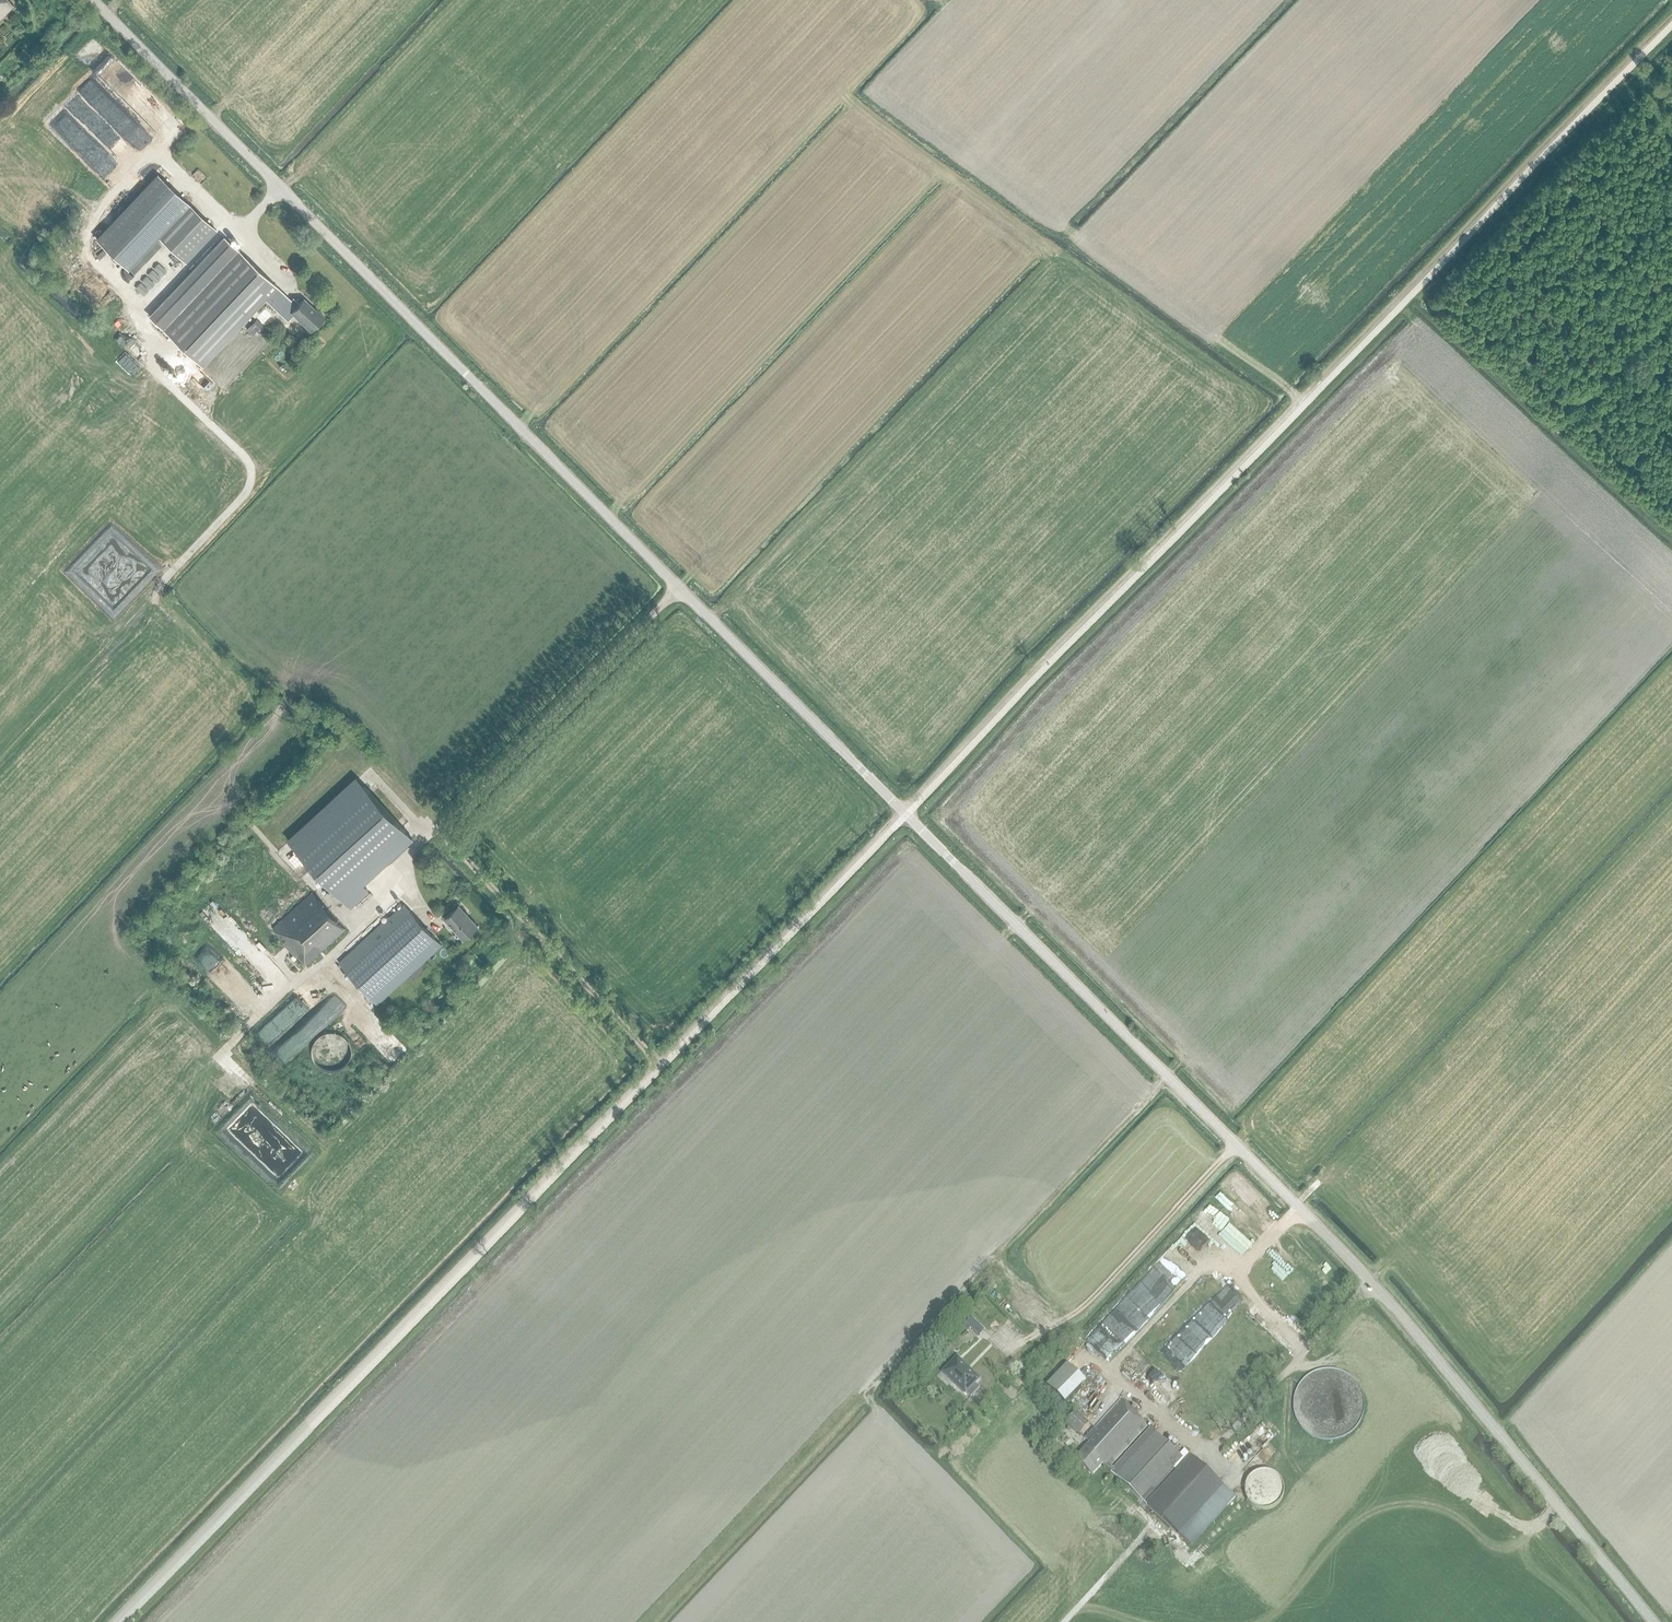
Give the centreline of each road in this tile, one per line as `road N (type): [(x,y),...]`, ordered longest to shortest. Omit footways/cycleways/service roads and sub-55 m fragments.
road 1 (tertiary): [(1652,1621),(1406,1320),(1314,1223),(94,0)]
road 2 (track): [(113,1621),(1671,16)]

